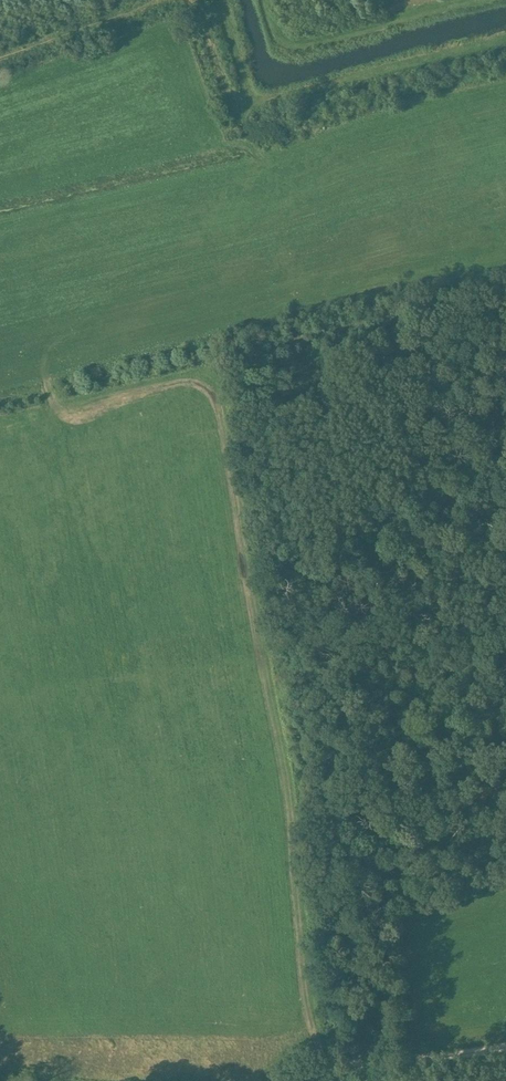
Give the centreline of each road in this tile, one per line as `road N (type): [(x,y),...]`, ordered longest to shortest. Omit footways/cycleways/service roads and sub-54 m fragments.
road 1 (track): [(505,1050),(333,1064)]

